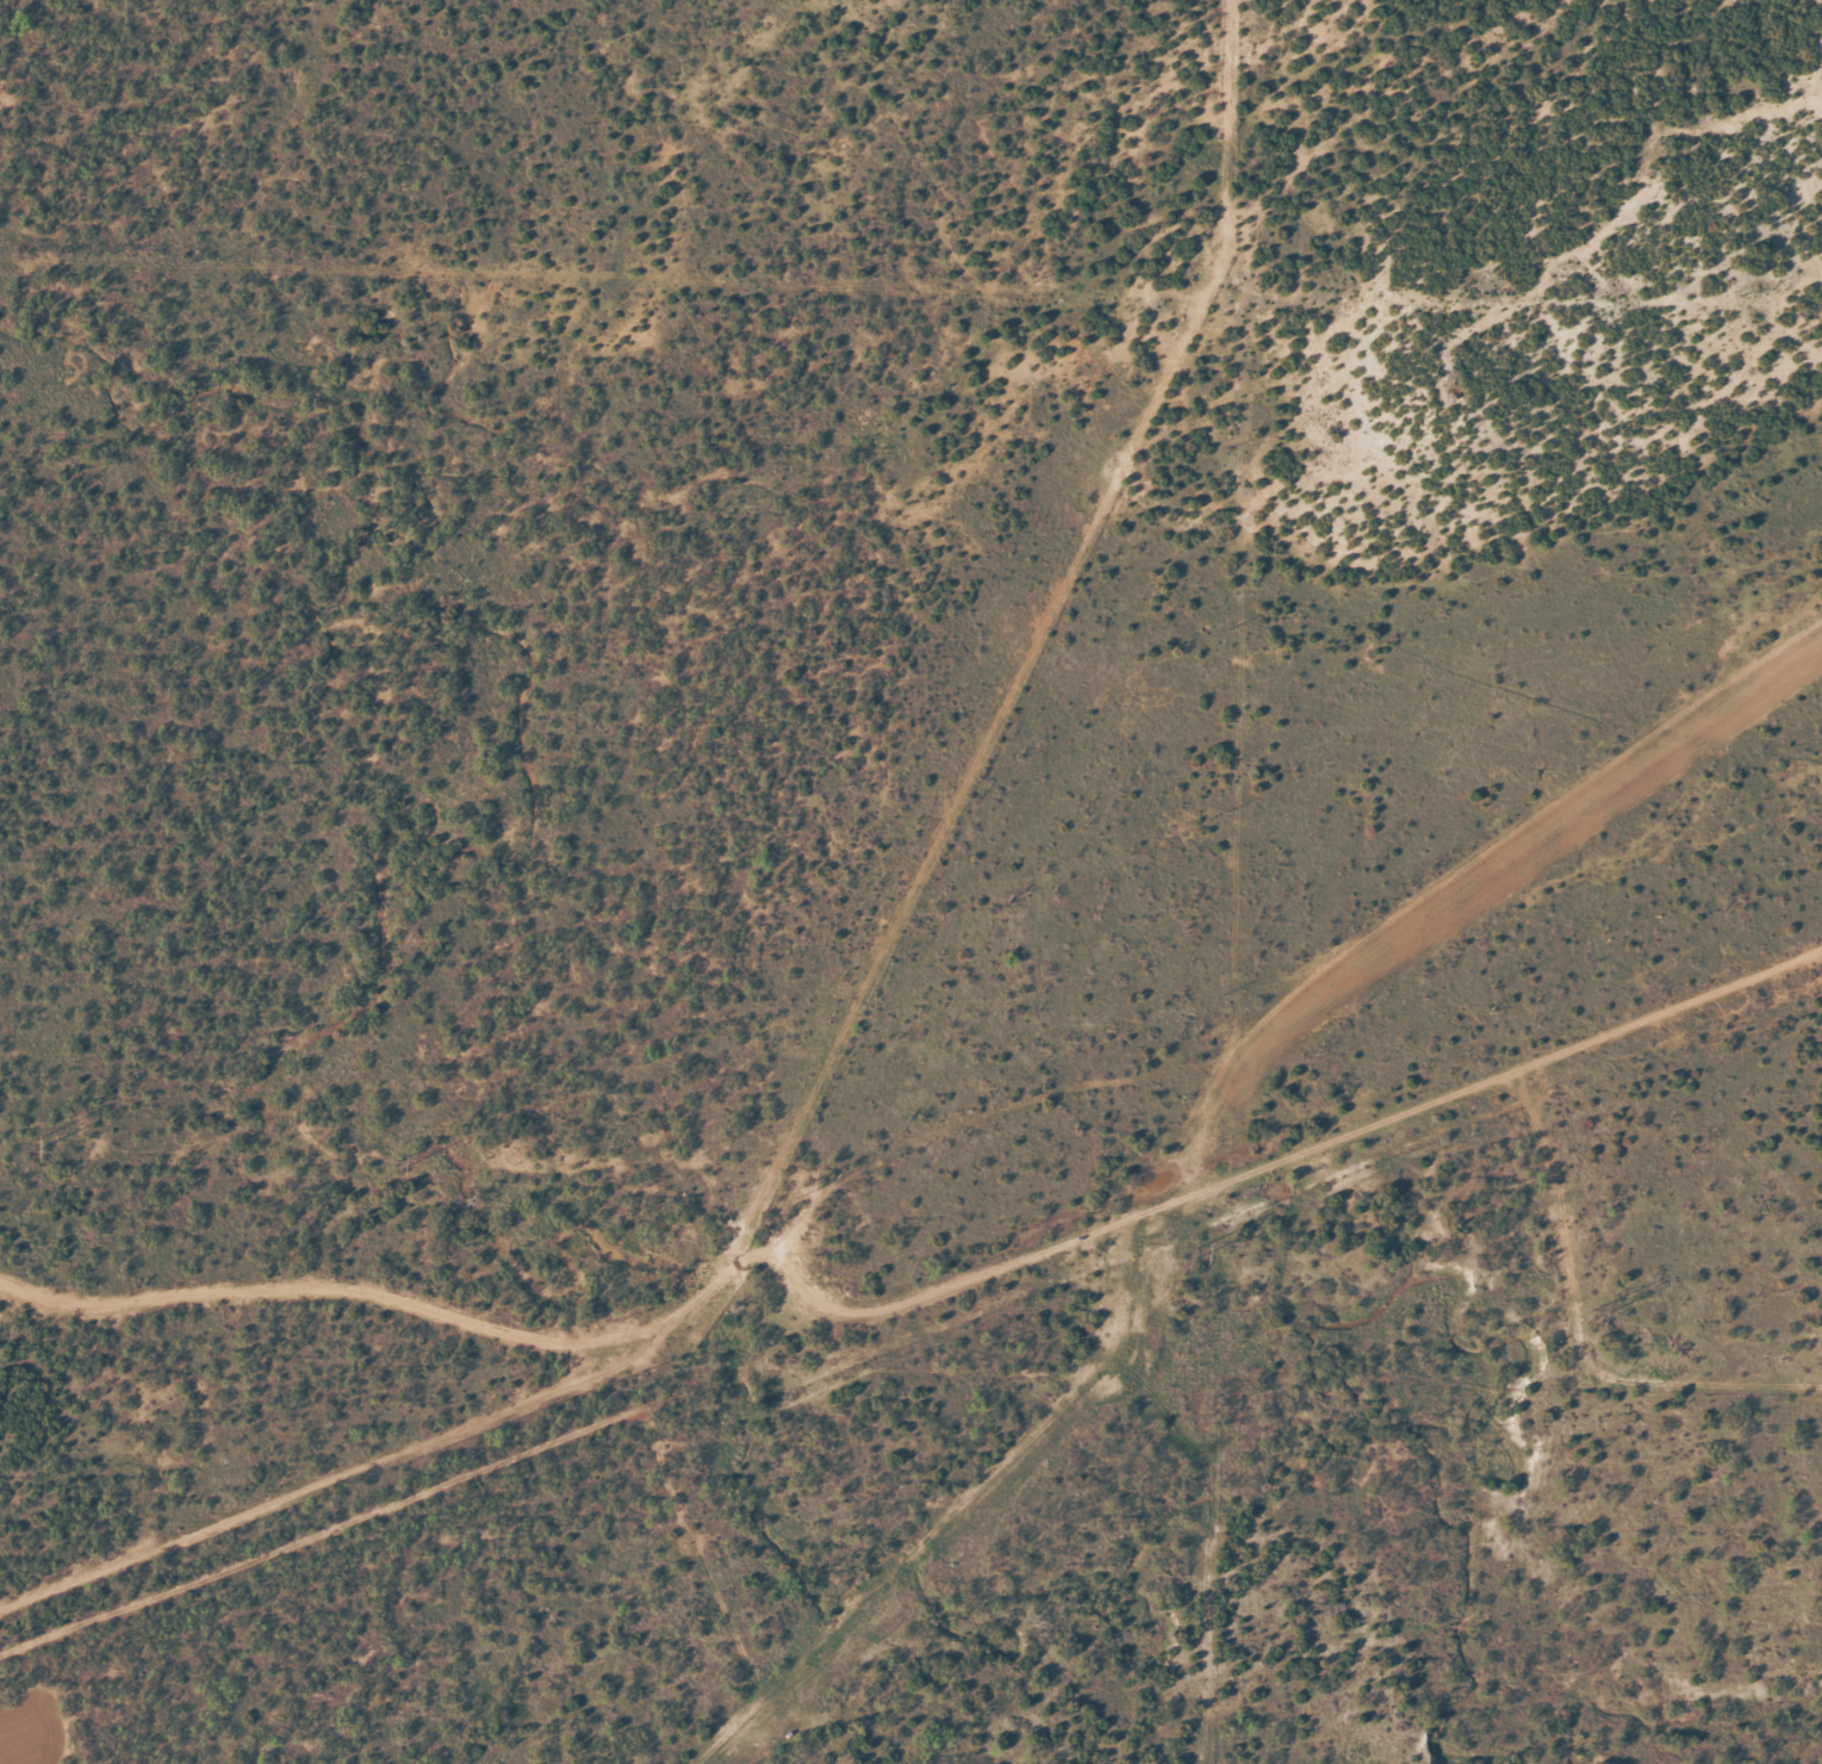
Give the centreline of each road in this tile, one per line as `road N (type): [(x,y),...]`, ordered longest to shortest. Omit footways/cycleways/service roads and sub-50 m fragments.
road 1 (residential): [(0,1306),(24,1315),(592,1334),(708,1297),(864,1193),(1167,1097),(1621,865),(1821,603)]

